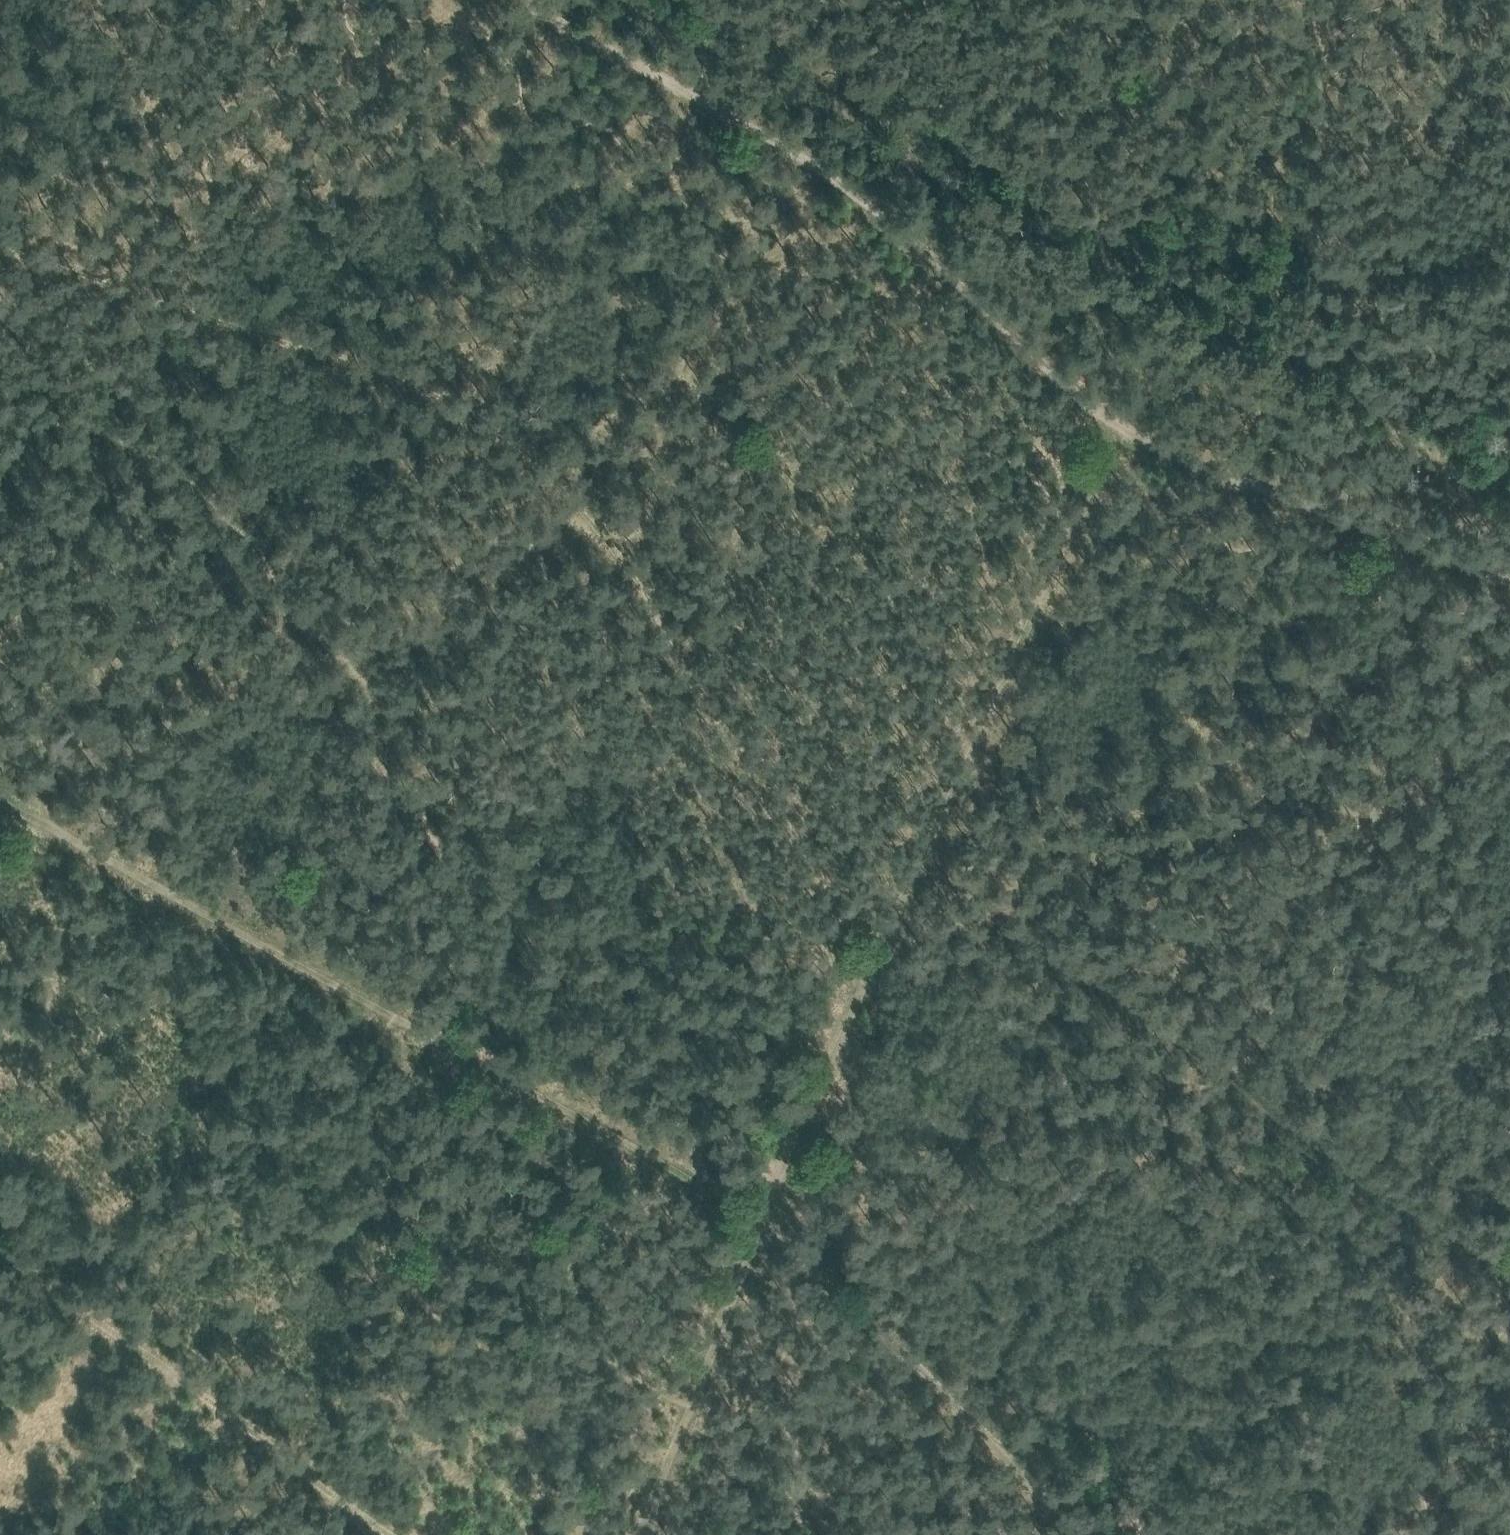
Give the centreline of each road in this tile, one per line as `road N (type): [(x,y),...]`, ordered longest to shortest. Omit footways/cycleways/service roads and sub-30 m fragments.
road 1 (track): [(0,239),(368,364),(517,442),(621,562),(881,950),(1121,429)]
road 2 (track): [(527,0),(863,190),(1104,424),(1329,498),(1509,572)]
road 3 (track): [(766,1225),(0,806)]
road 4 (track): [(641,1534),(766,1225)]
road 5 (track): [(881,950),(766,1225)]

